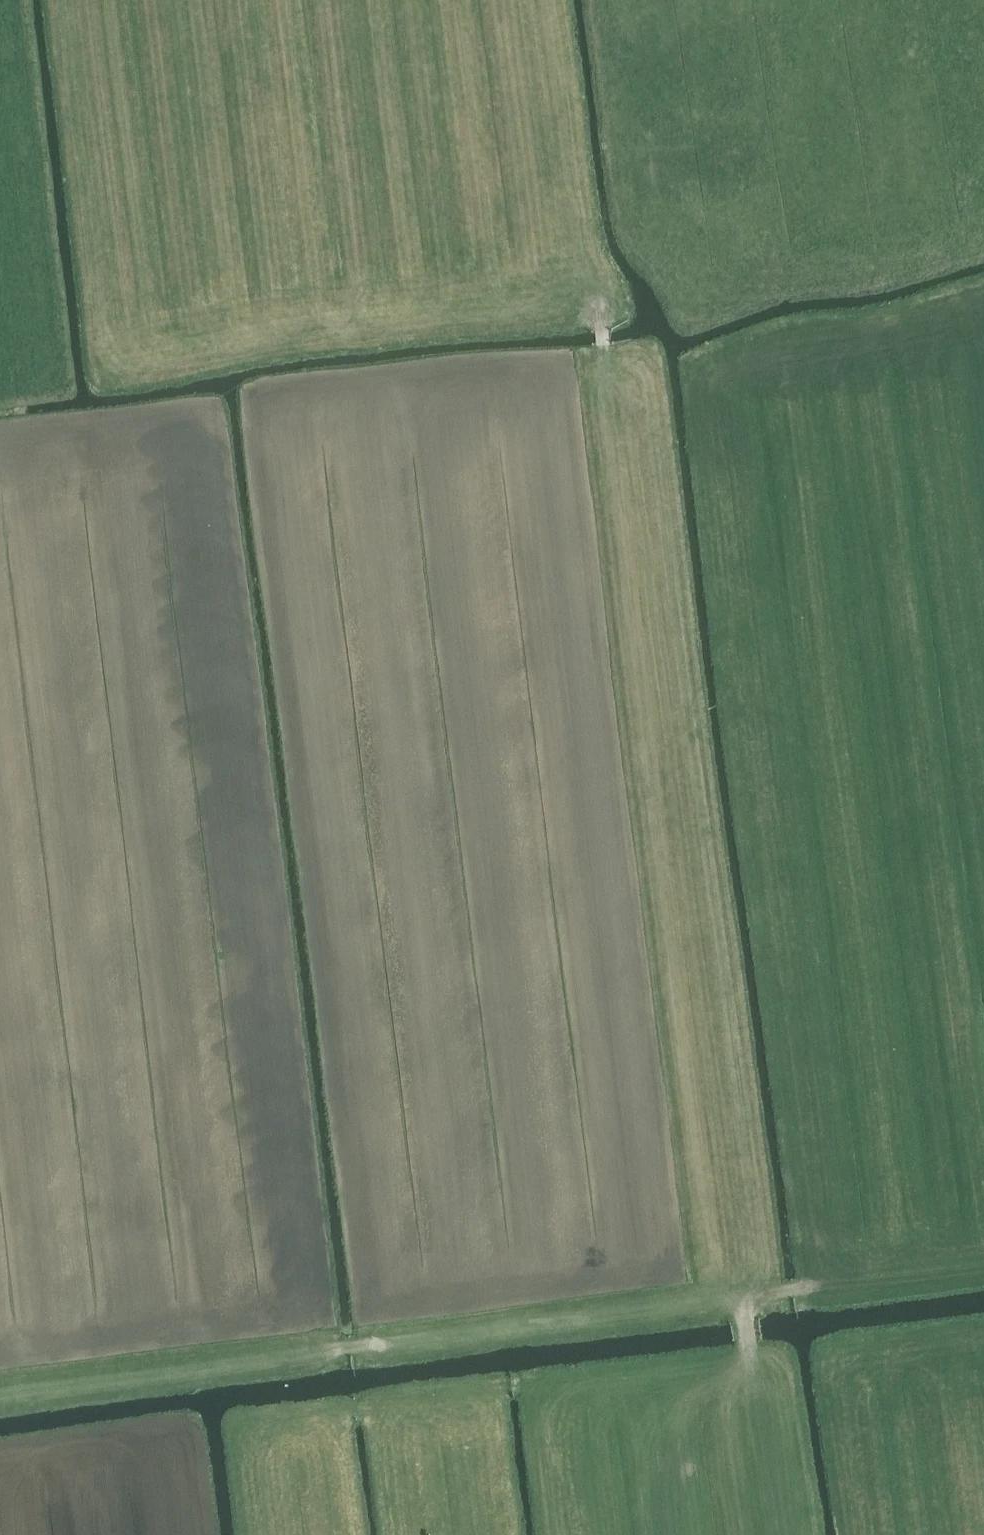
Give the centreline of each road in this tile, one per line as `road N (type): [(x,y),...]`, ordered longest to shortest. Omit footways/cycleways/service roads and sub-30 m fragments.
road 1 (track): [(983,1272),(0,1399)]
road 2 (track): [(604,347),(602,322),(432,0)]
road 3 (track): [(745,1307),(778,1534)]

